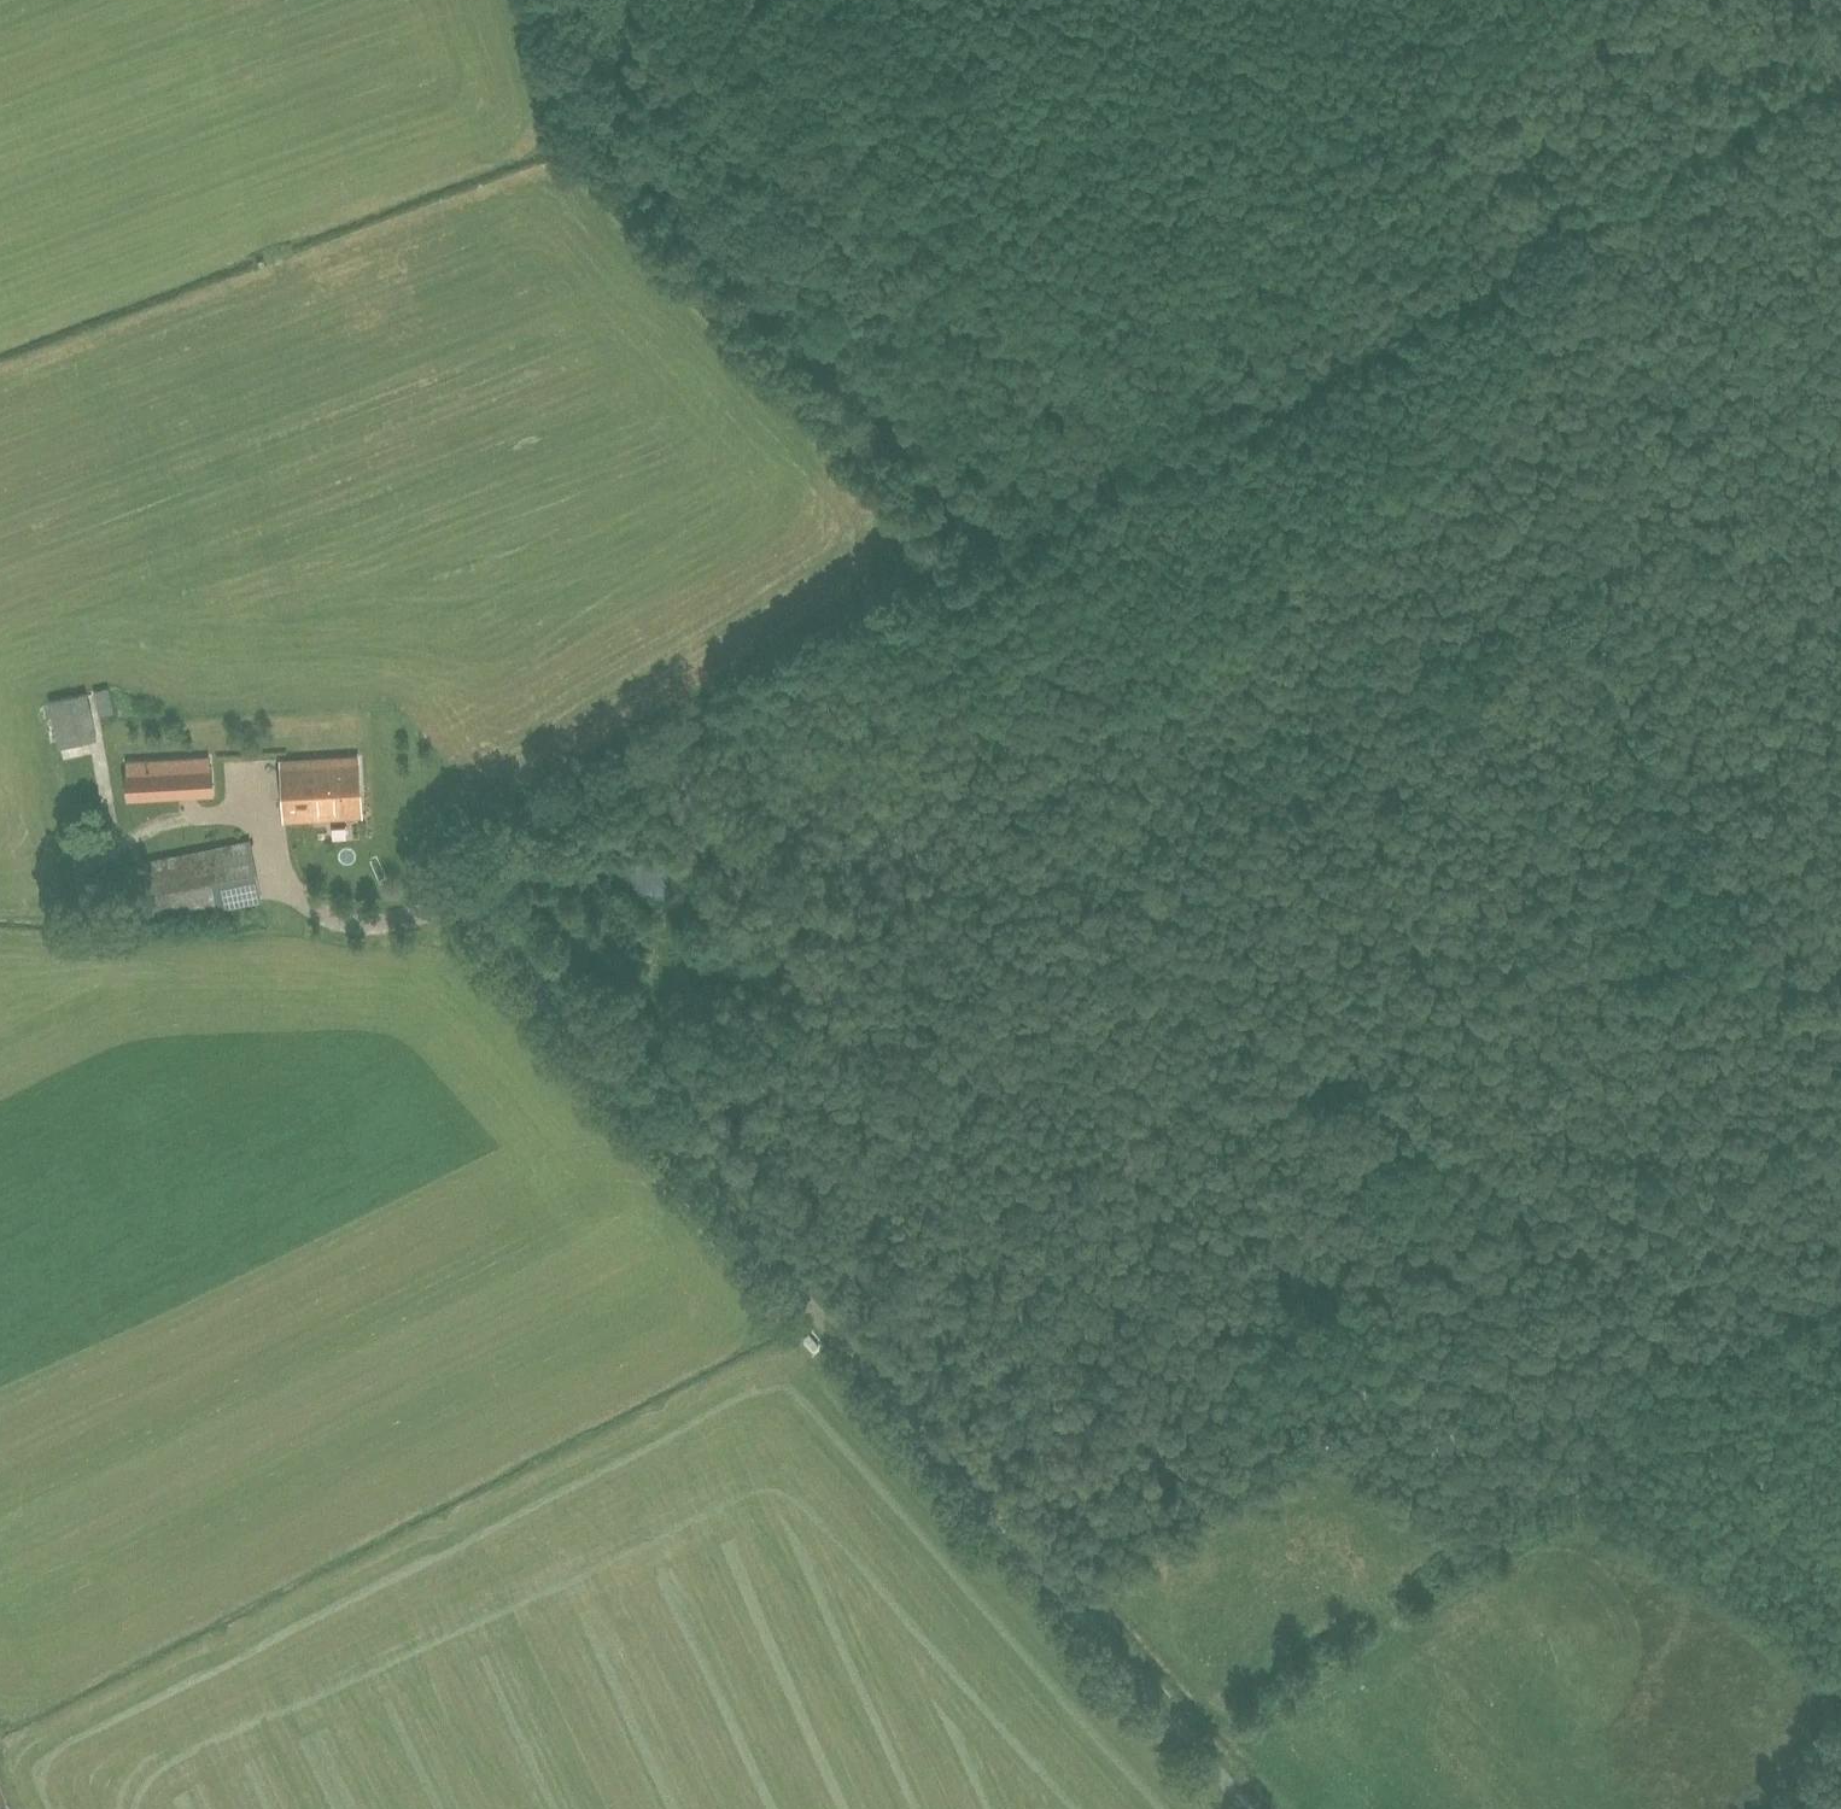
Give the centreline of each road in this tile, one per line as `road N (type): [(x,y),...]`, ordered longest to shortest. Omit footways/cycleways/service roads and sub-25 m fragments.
road 1 (unclassified): [(1252,1808),(432,879)]

